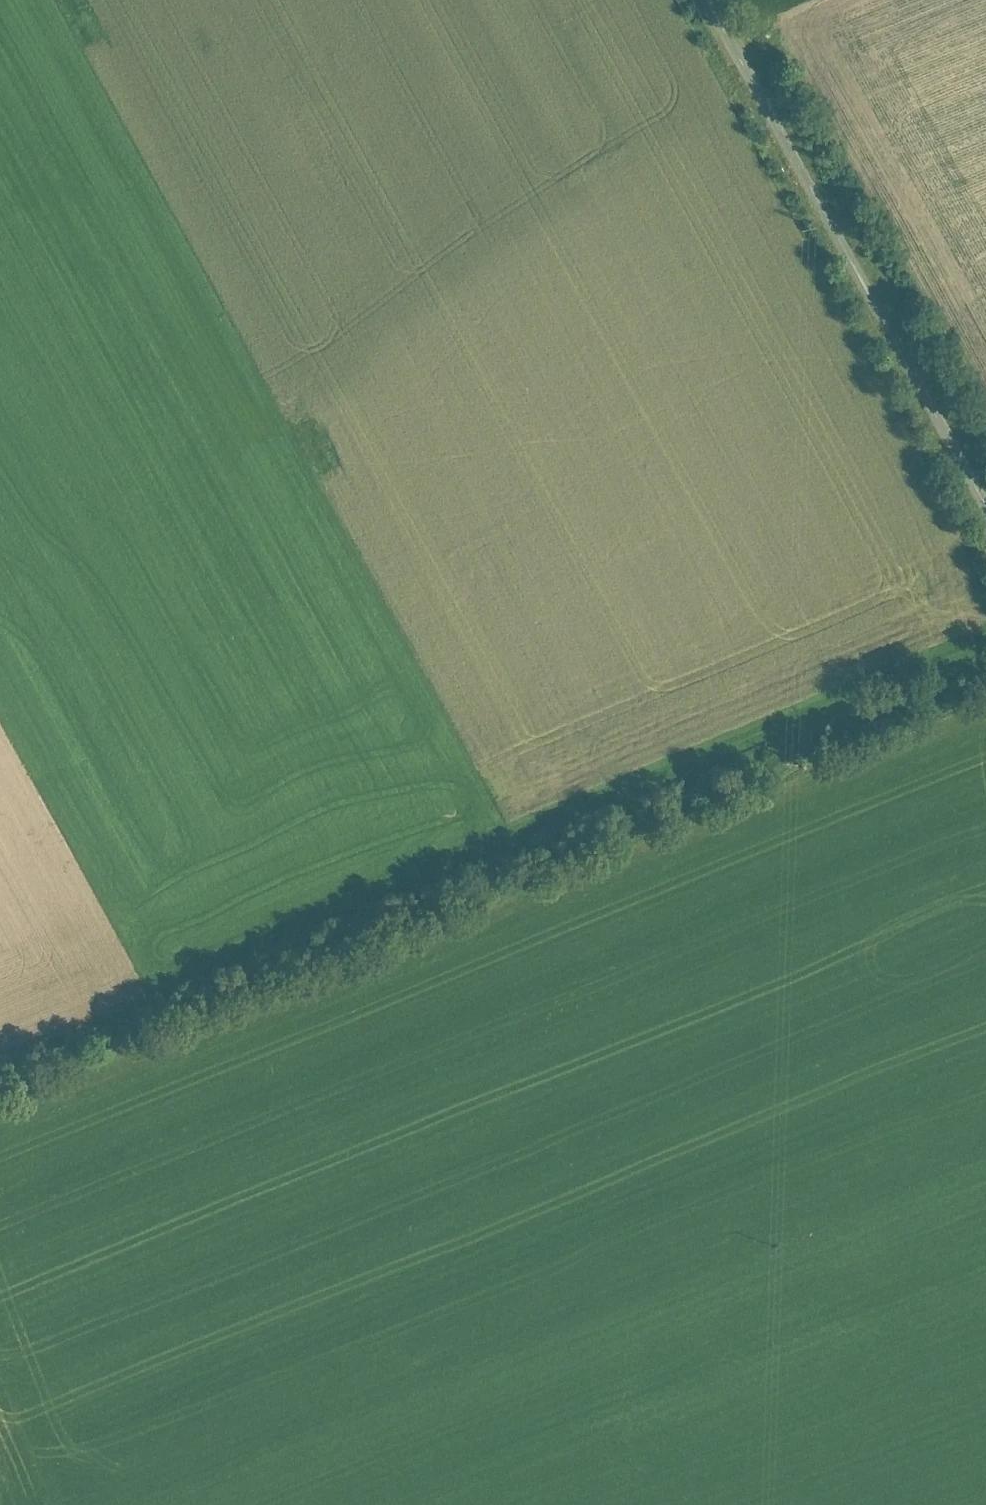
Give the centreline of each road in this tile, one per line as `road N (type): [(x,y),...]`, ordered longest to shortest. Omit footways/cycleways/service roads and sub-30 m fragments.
road 1 (residential): [(985,513),(707,0)]

